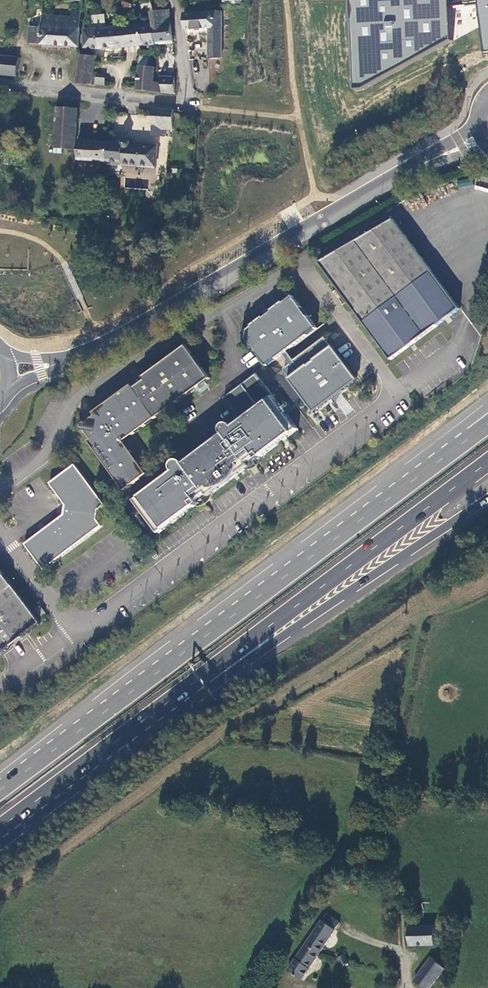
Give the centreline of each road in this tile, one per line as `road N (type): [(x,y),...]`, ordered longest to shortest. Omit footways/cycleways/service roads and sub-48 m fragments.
road 1 (trunk): [(473,436),(0,789)]
road 2 (track): [(487,571),(420,625),(380,787),(405,954)]
road 3 (tertiary): [(409,170),(63,367)]
road 4 (trunk): [(222,662),(487,462)]
road 5 (trunk): [(222,662),(258,654),(487,498)]
road 6 (trunk): [(0,828),(222,662)]
road 7 (residential): [(188,104),(0,83)]

